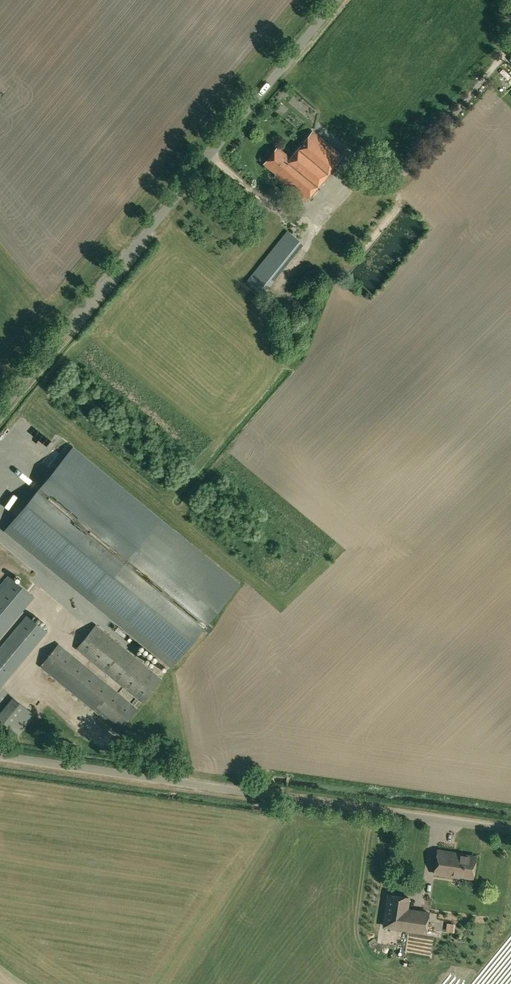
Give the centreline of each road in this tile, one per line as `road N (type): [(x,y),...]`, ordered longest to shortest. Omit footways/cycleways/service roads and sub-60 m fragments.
road 1 (unclassified): [(0,410),(336,0)]
road 2 (unclassified): [(510,827),(0,753)]

